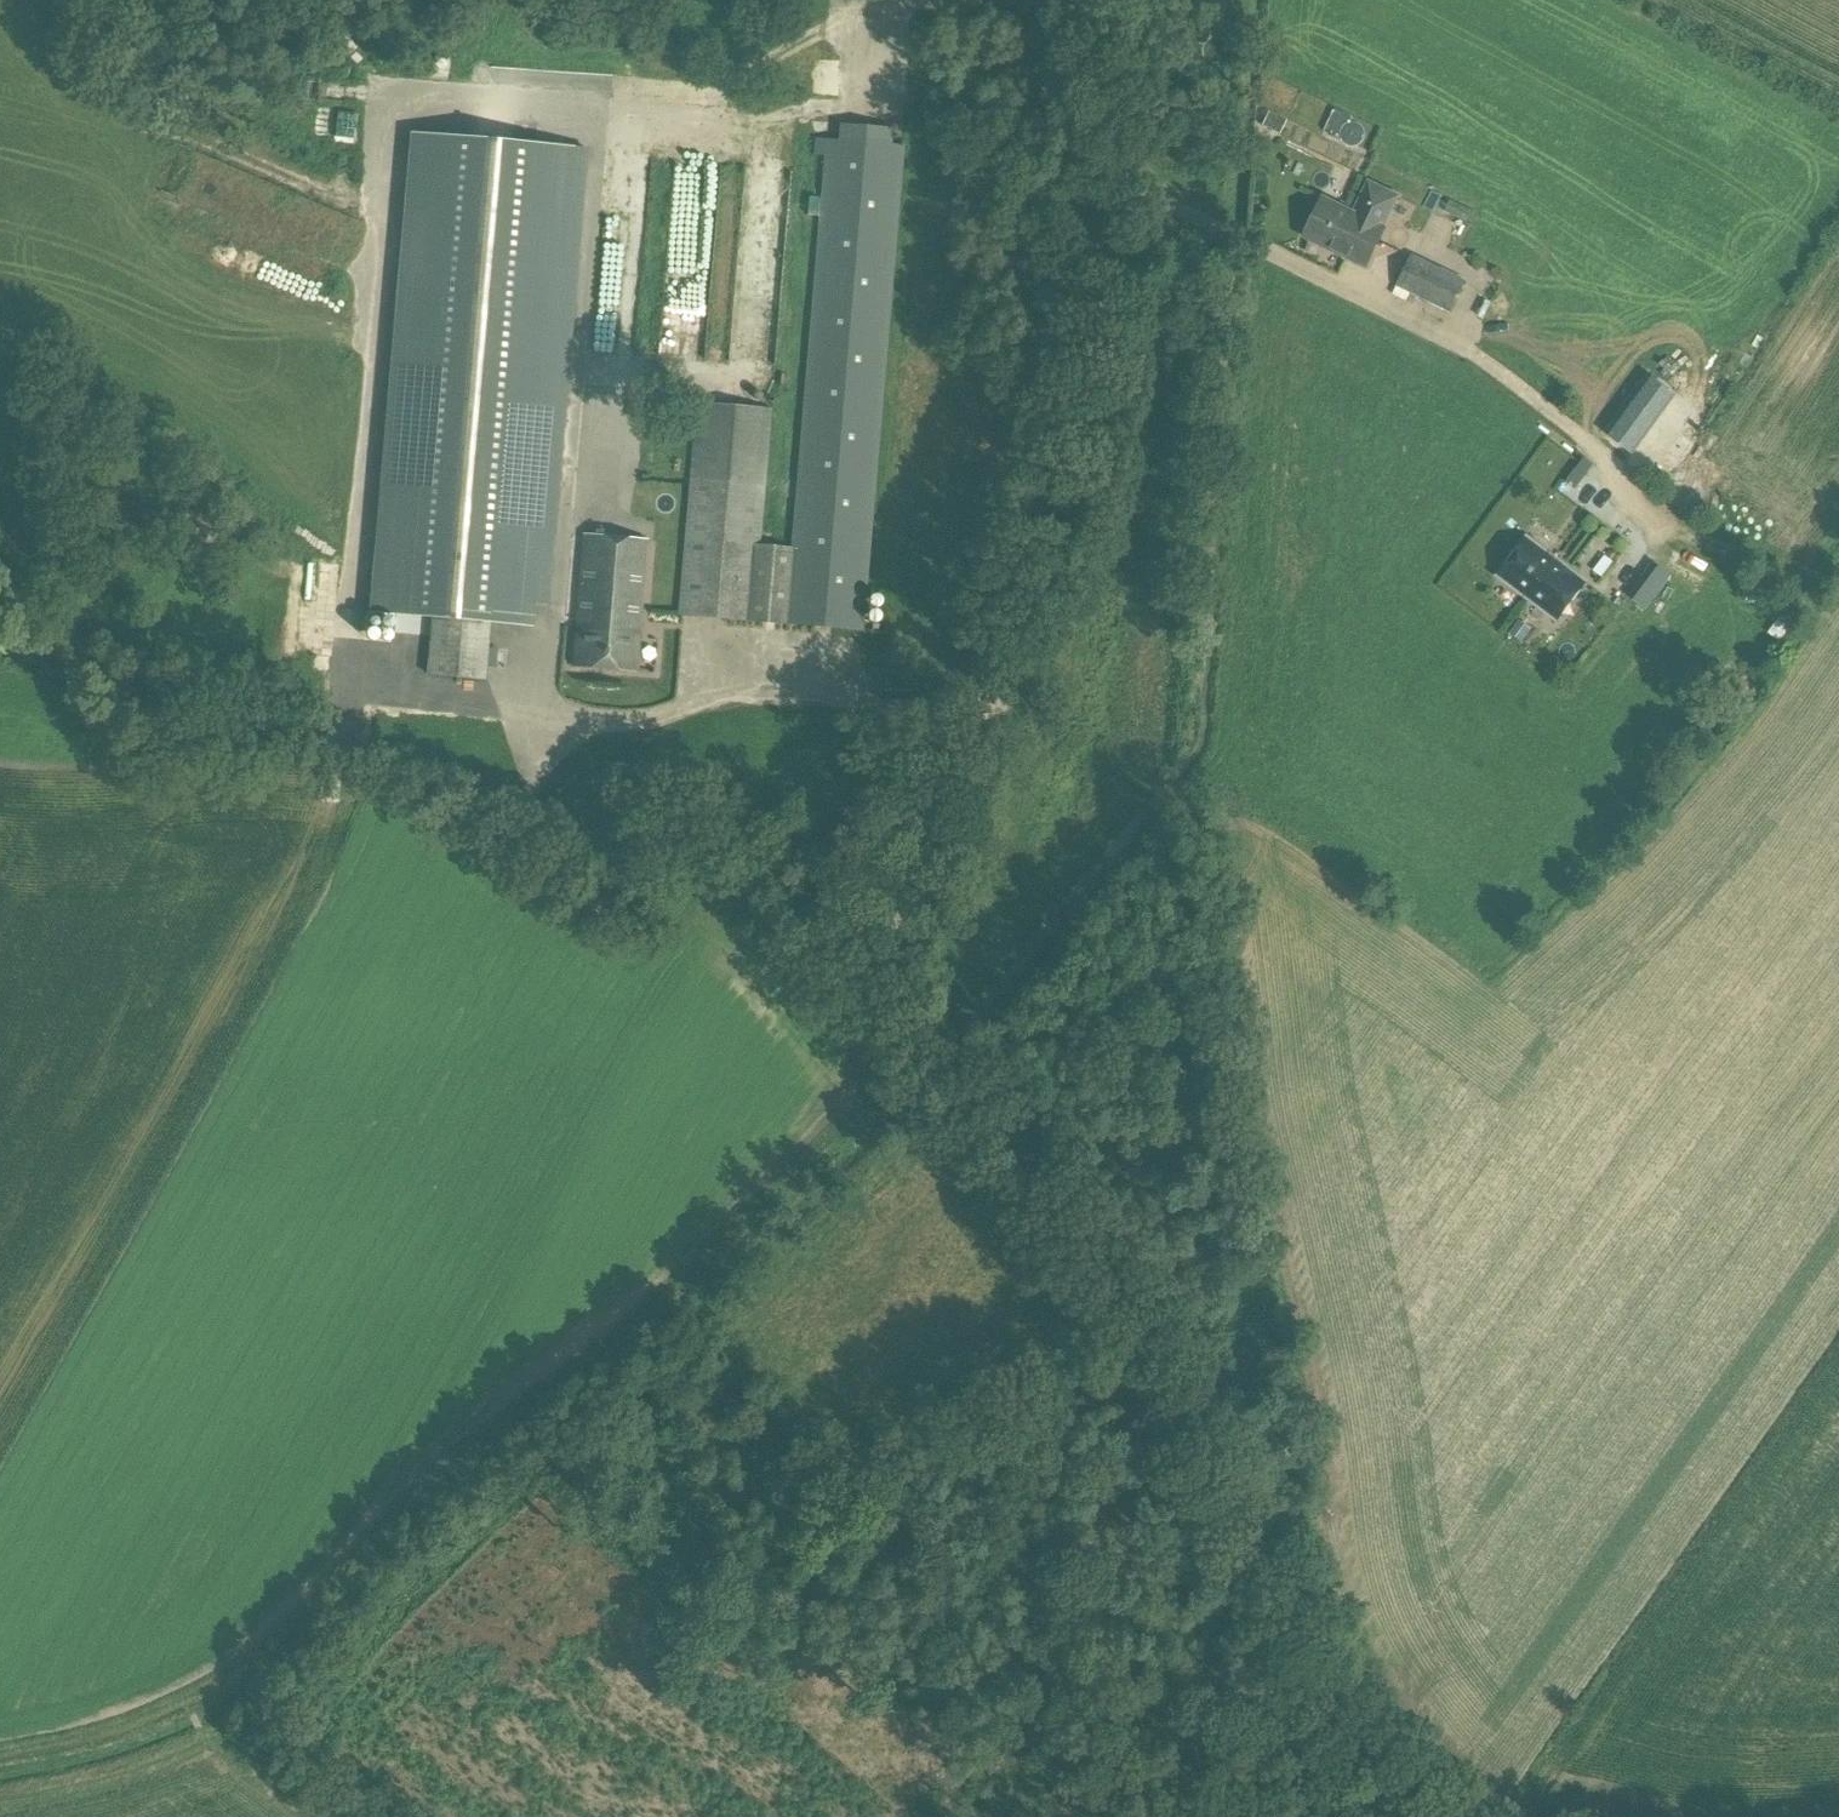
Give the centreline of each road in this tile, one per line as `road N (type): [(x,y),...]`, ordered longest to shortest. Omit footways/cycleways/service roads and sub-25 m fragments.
road 1 (unclassified): [(1095,180),(1083,340),(952,701),(676,735),(548,718)]
road 2 (track): [(952,701),(858,988),(1110,1308),(1144,1378)]
road 3 (unclassified): [(1095,180),(1450,339)]
road 4 (track): [(1838,544),(1806,584),(1745,551),(1673,529),(1580,436)]
road 5 (track): [(676,735),(676,770),(858,988)]
road 6 (unclassified): [(1086,0),(1095,180)]
road 7 (track): [(1450,339),(1580,436)]

